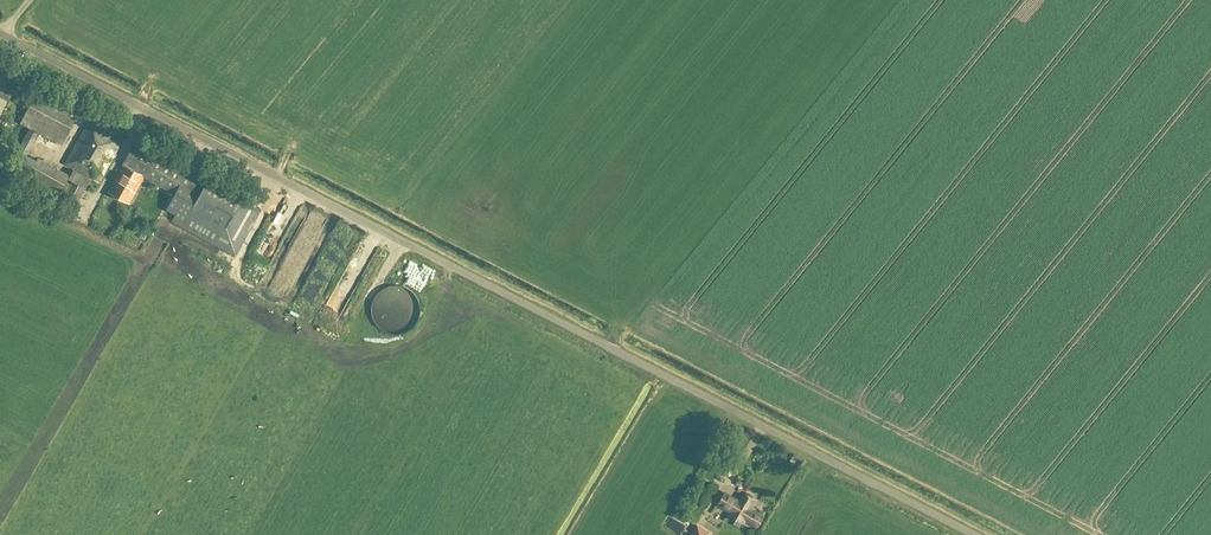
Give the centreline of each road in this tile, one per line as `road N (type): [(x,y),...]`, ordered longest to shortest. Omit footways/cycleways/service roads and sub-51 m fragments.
road 1 (unclassified): [(970,534),(0,35)]

